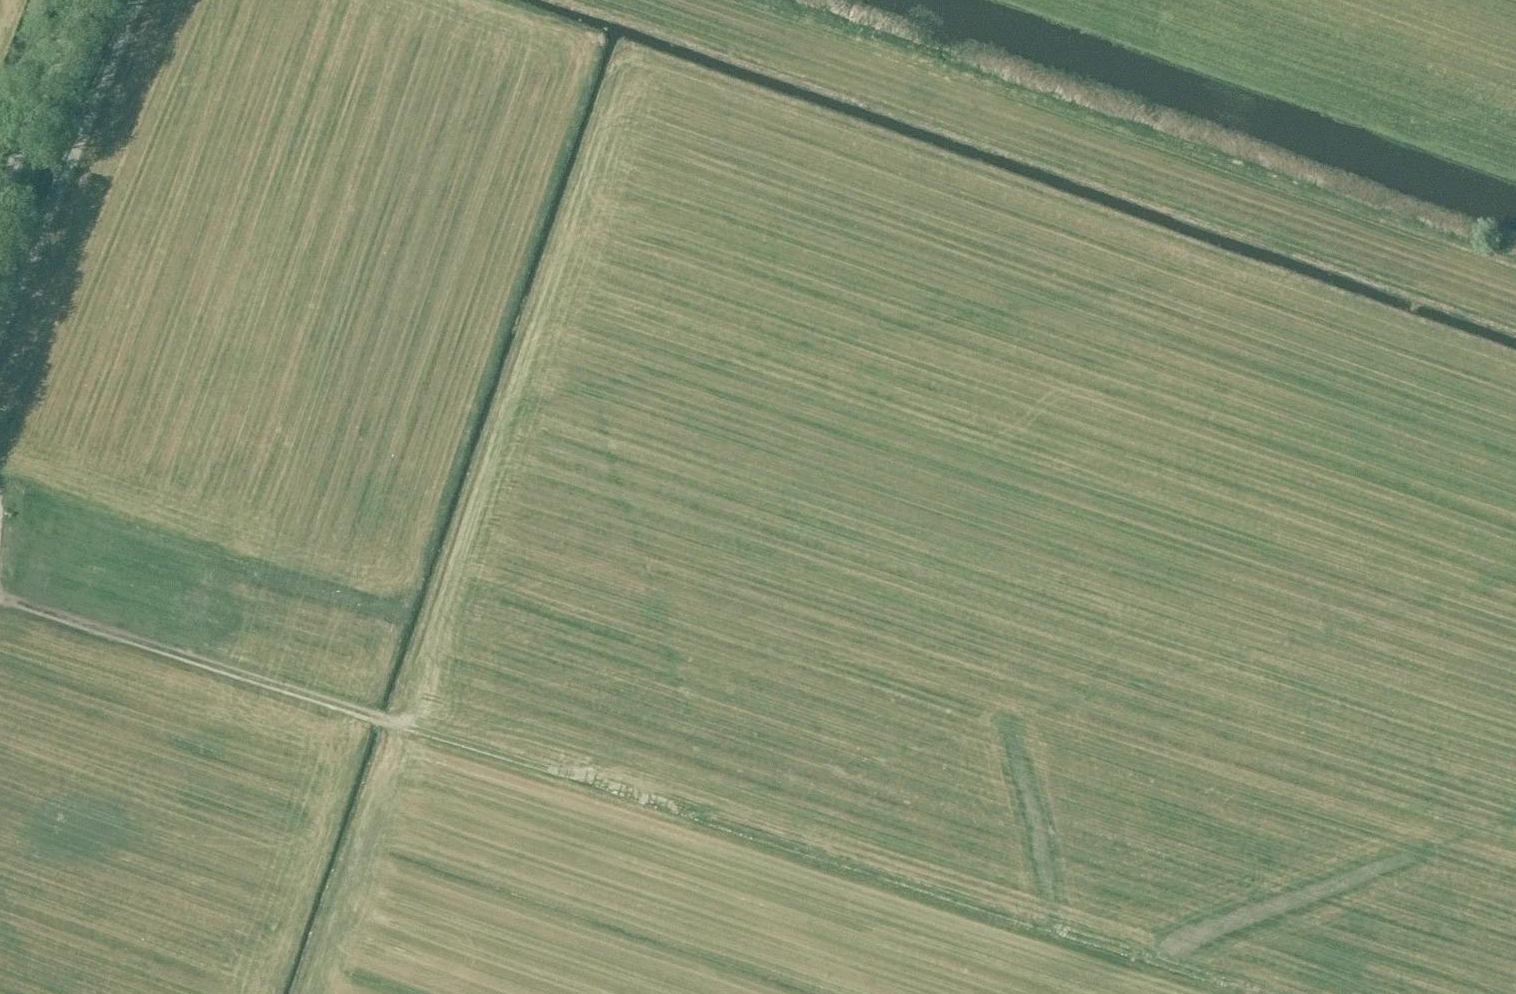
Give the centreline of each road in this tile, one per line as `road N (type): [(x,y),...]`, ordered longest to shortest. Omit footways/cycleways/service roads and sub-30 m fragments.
road 1 (unclassified): [(0,188),(79,0)]

